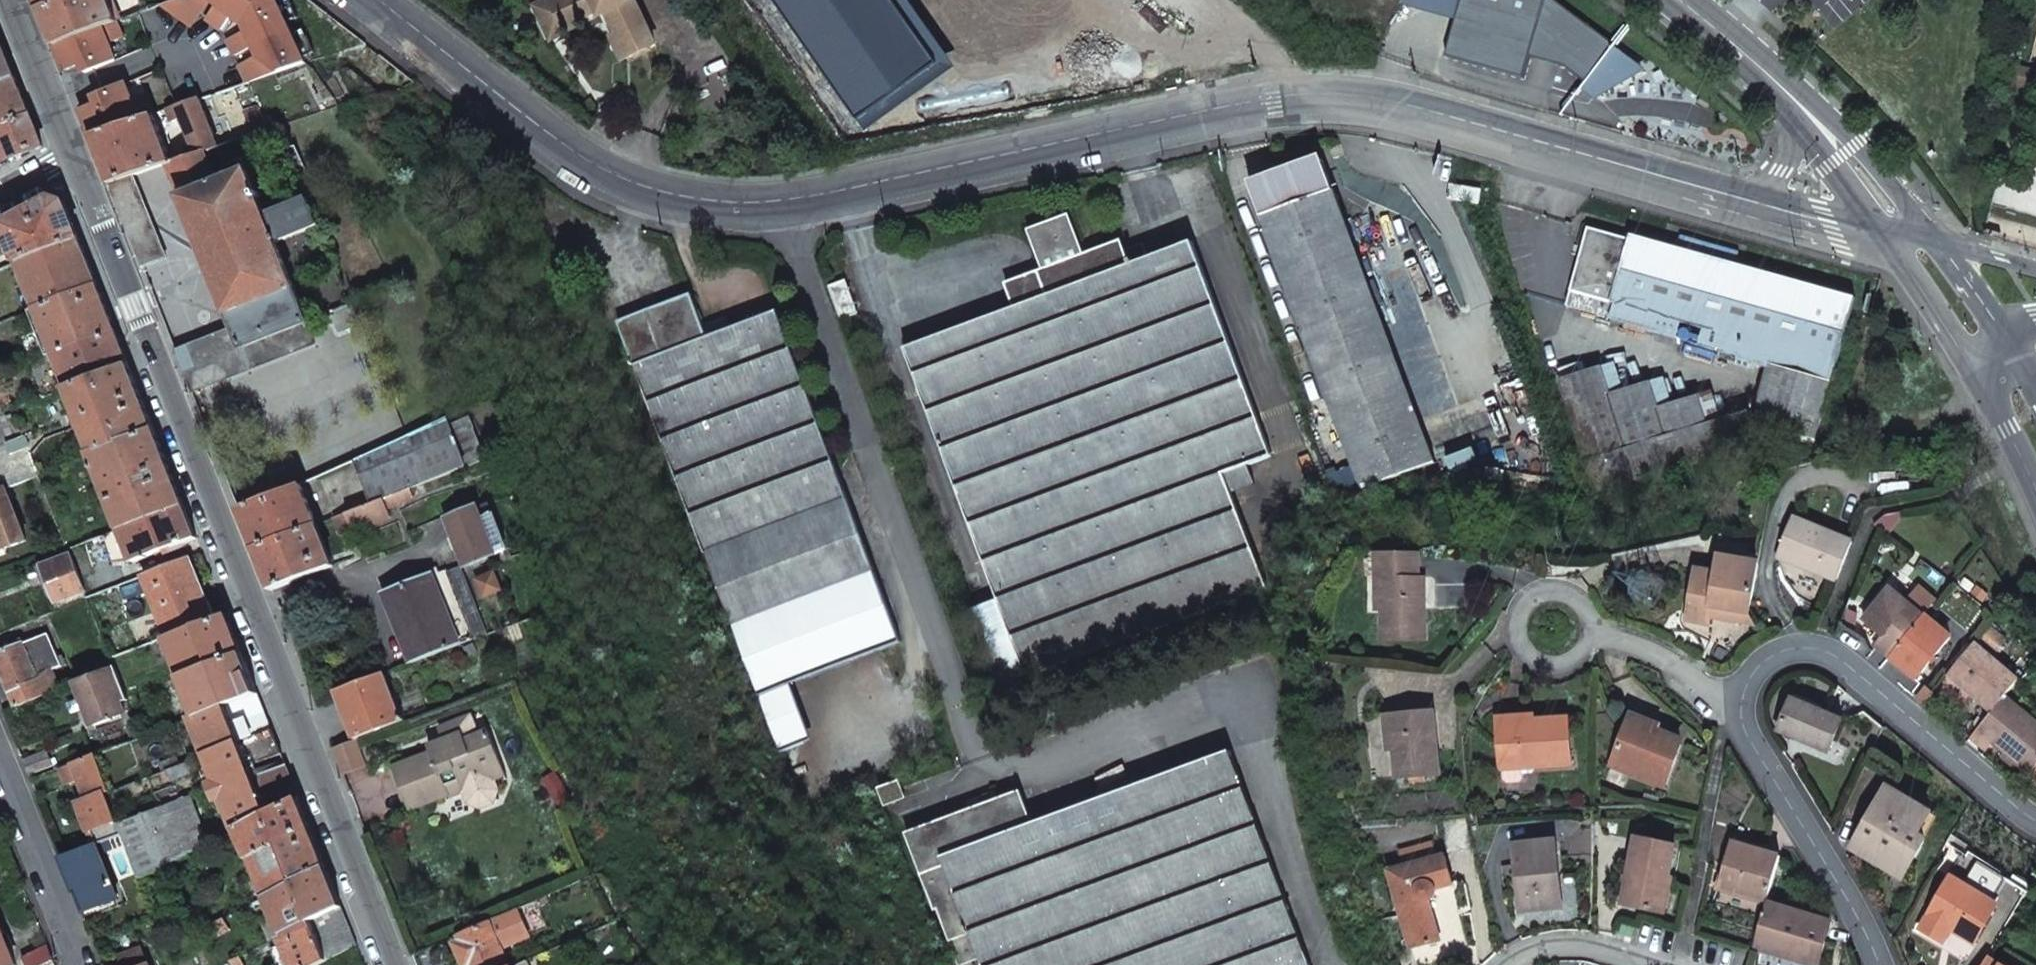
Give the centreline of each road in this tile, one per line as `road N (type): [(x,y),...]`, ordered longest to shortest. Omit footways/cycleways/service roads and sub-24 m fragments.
road 1 (tertiary): [(381,0),(594,167),(673,195),(779,201),(1272,97),(1330,93),(1395,100),(1758,211)]
road 2 (residential): [(391,964),(72,155)]
road 3 (residential): [(2035,814),(1818,648),(1789,649),(1762,663),(1745,689),(1742,722)]
road 4 (residential): [(1742,722),(1865,919),(1882,964)]
road 5 (residential): [(1593,634),(1586,605),(1565,591),(1539,593),(1519,616),(1522,646),(1546,665),(1575,660),(1589,645)]
road 6 (residential): [(0,762),(76,950),(71,964)]
road 7 (tertiary): [(1935,239),(1857,141),(1801,104)]
road 8 (residential): [(1742,722),(1674,661),(1593,634)]
road 9 (residential): [(72,155),(11,0)]
road 10 (tertiary): [(1675,0),(1801,104)]
road 11 (tertiary): [(1886,240),(1976,374)]
road 12 (tertiary): [(1801,104),(1831,163),(1886,240)]
road 13 (tertiary): [(2009,356),(1935,239)]
road 14 (tertiary): [(1758,211),(1886,240)]
road 15 (secondary): [(1976,374),(2035,490)]
road 16 (residential): [(1636,964),(1573,948),(1542,951),(1516,964)]

